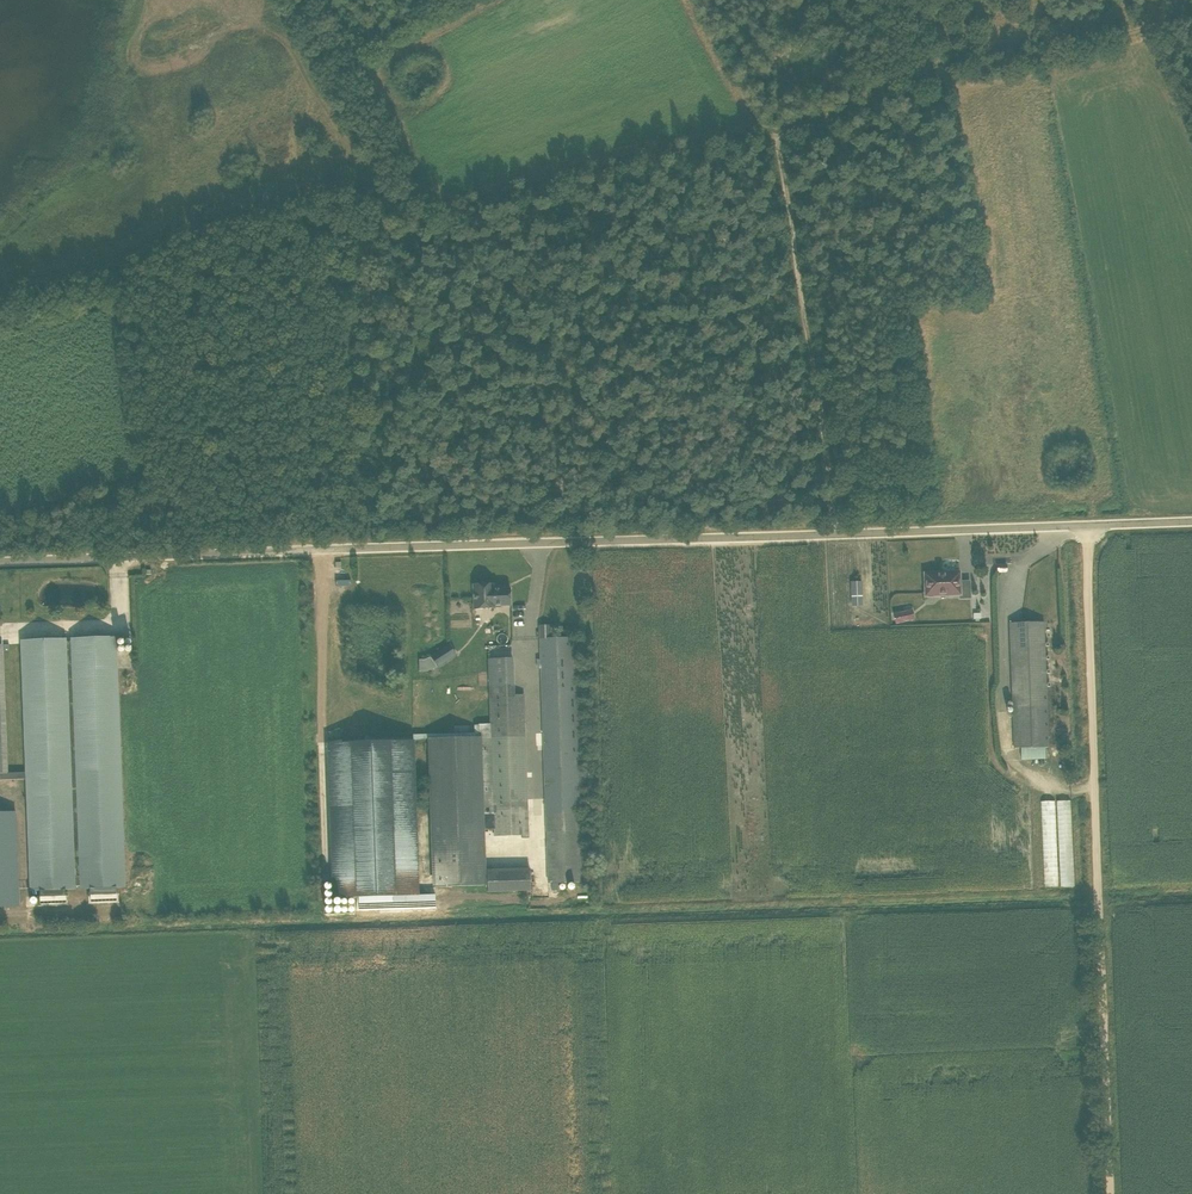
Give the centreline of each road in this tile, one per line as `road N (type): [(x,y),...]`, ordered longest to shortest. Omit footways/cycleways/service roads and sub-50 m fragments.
road 1 (unclassified): [(0,561),(1191,526)]
road 2 (track): [(1089,530),(1110,1193)]
road 3 (track): [(772,127),(1191,18)]
road 4 (track): [(836,537),(772,127)]
road 5 (track): [(1005,713),(1009,757),(1071,792),(1097,791)]

